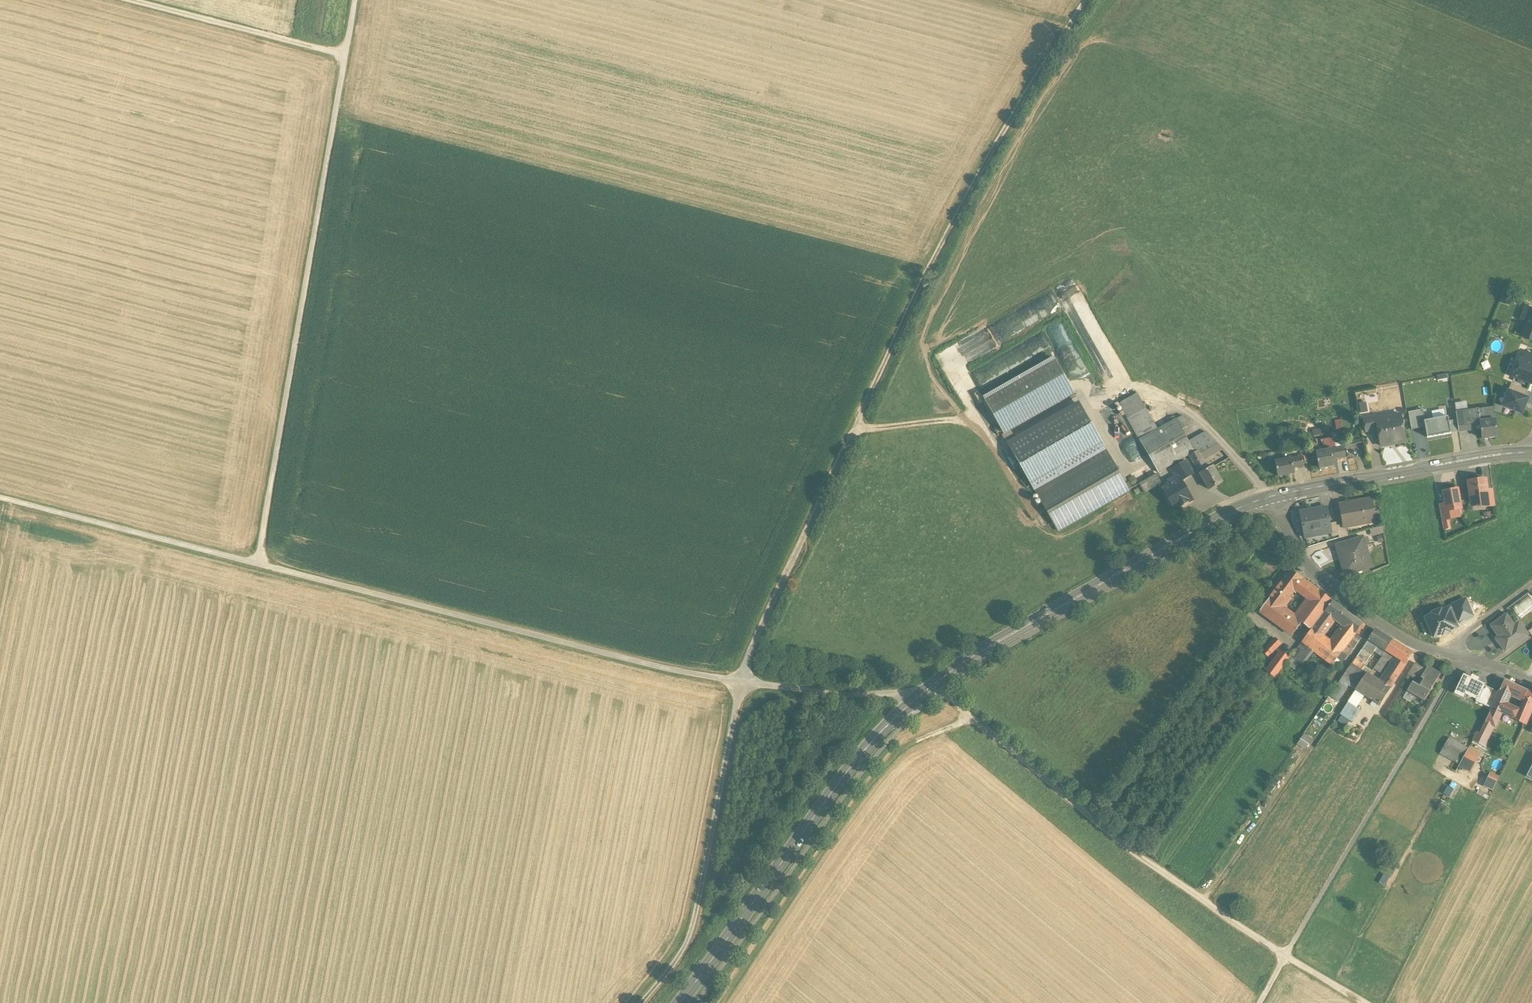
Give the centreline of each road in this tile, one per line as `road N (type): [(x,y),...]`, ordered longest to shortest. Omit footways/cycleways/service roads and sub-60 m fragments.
road 1 (track): [(918,697),(852,699),(669,672),(0,500)]
road 2 (secondary): [(1270,497),(988,647),(918,697),(862,752),(679,1002)]
road 3 (track): [(743,684),(760,632),(954,224),(1089,0)]
road 4 (track): [(258,567),(356,0)]
road 5 (track): [(1363,1002),(1131,854),(933,685)]
road 6 (track): [(1460,657),(1262,1002)]
road 7 (track): [(974,723),(920,742),(885,769),(730,1002)]
road 8 (track): [(743,684),(694,927),(641,1002)]
road 9 (secondary): [(1531,453),(1270,497)]
road 10 (residential): [(1270,497),(1301,556),(1361,615),(1389,636),(1451,656)]
road 11 (track): [(854,434),(978,423),(1035,516)]
road 12 (track): [(346,57),(121,0)]

